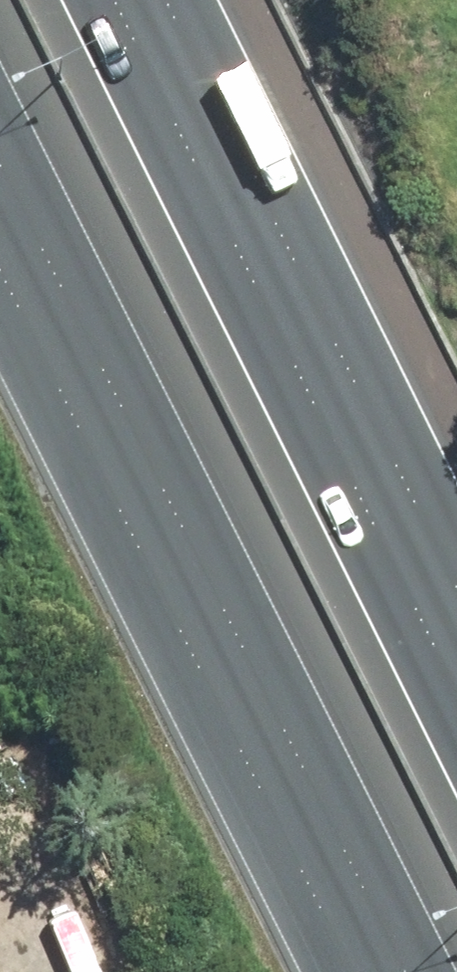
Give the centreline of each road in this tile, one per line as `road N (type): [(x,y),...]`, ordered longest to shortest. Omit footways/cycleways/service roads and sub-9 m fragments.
road 1 (motorway): [(375,971),(0,229)]
road 2 (motorway): [(132,0),(456,651)]

